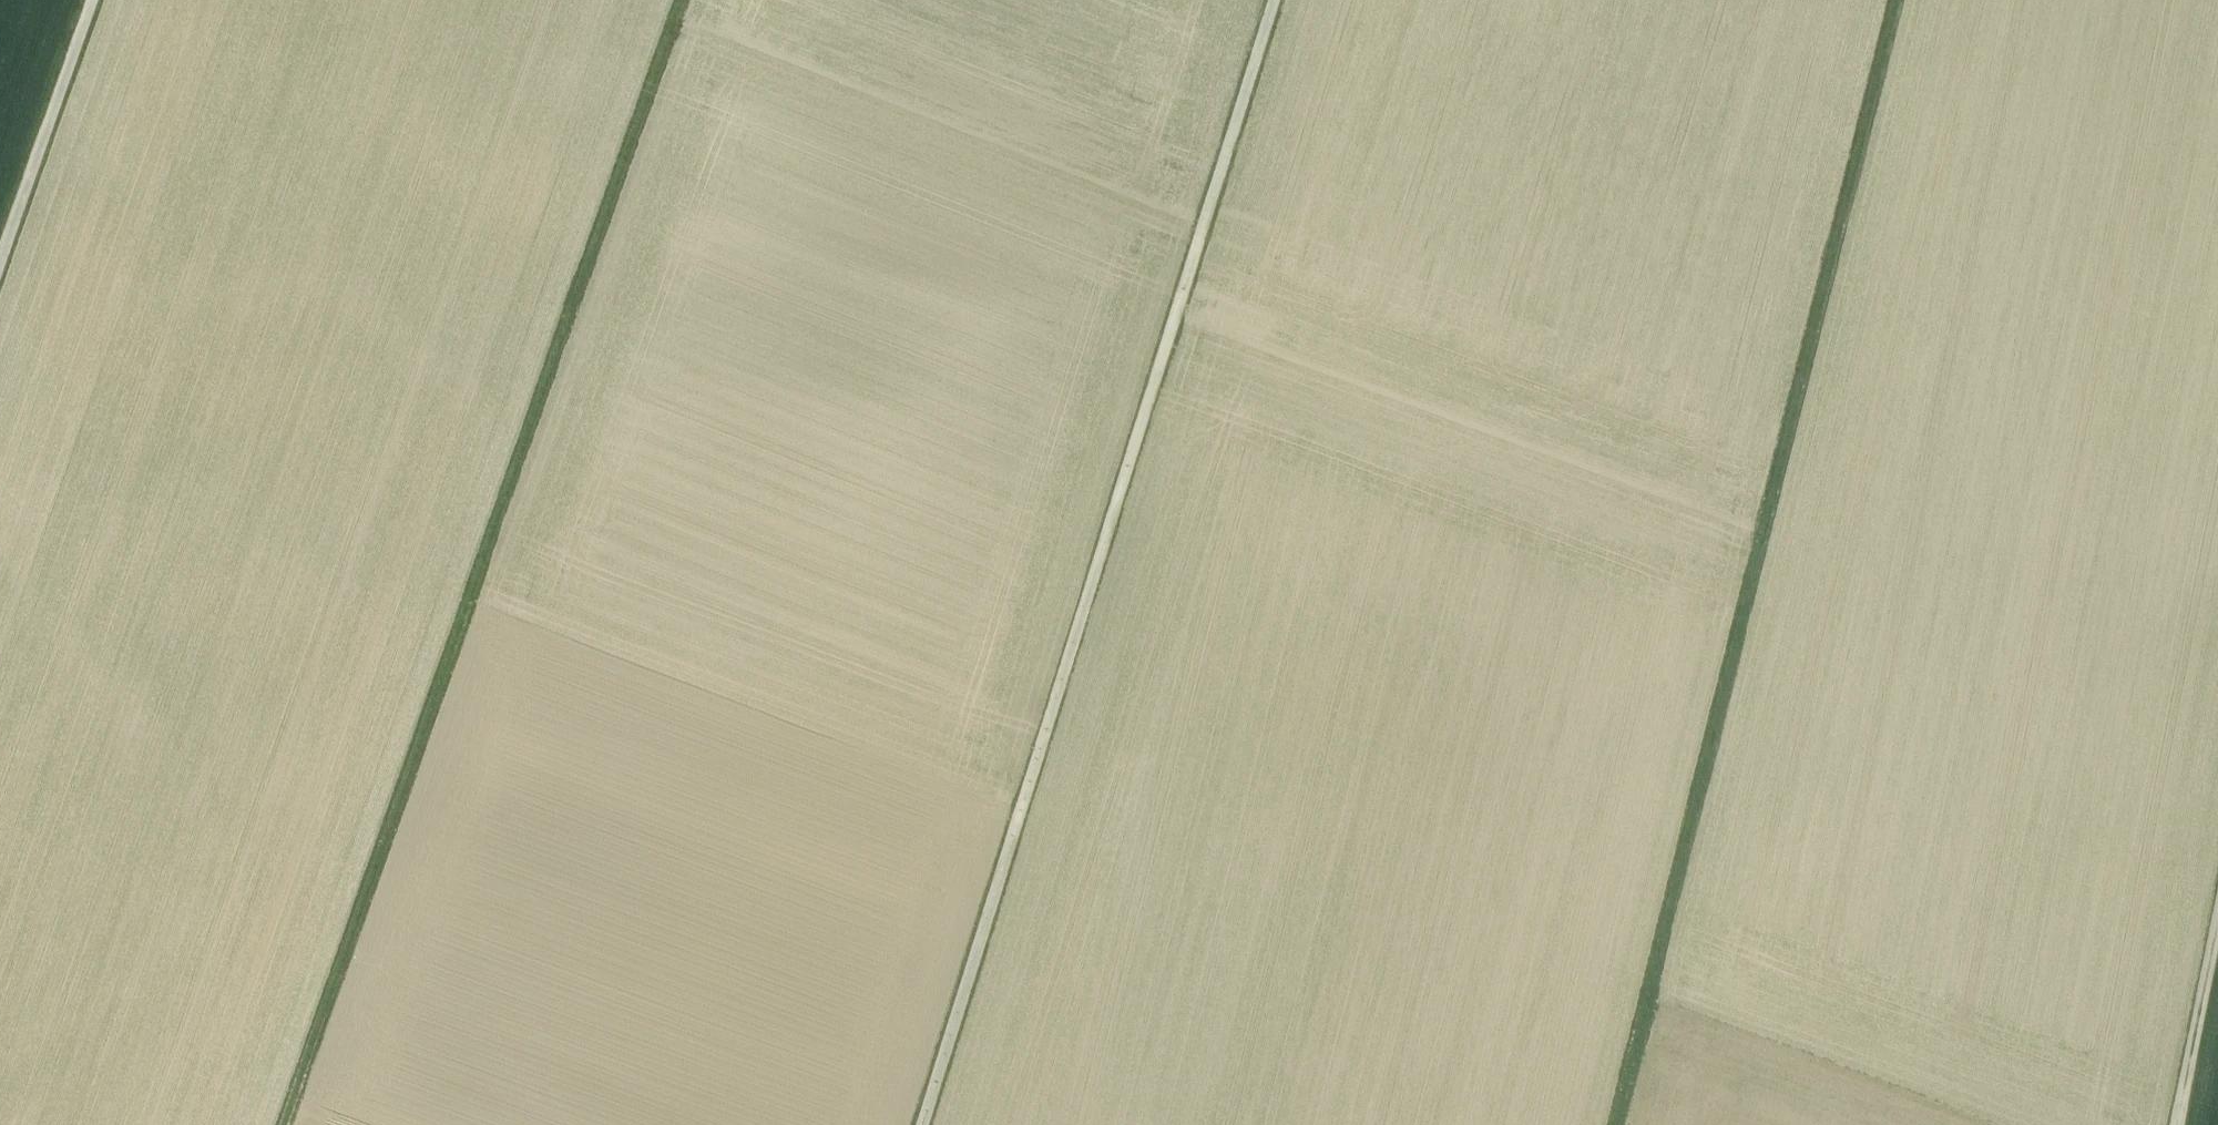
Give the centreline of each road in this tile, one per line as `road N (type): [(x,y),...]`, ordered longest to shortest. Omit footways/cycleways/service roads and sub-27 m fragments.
road 1 (track): [(684,0),(287,1124)]
road 2 (track): [(1276,0),(922,1124)]
road 3 (track): [(1914,0),(1623,1124)]
road 4 (track): [(93,0),(0,262)]
road 5 (track): [(2217,972),(2190,1124)]

